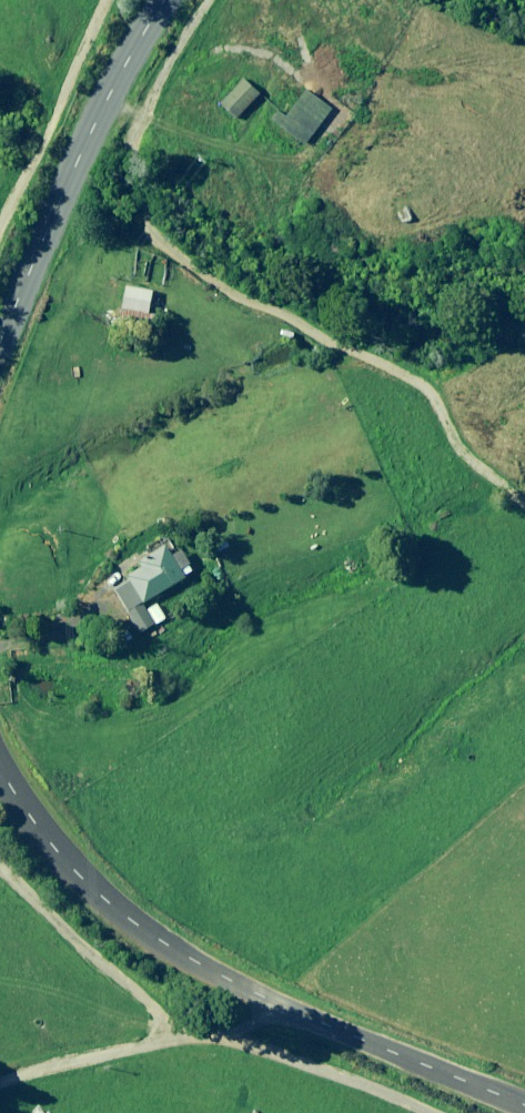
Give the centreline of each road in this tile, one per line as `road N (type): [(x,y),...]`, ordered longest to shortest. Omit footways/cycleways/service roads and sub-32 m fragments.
road 1 (unclassified): [(0,783),(65,867),(173,959),(495,1112)]
road 2 (unclassified): [(164,0),(0,309)]
road 3 (track): [(260,996),(0,1072)]
road 4 (track): [(93,123),(71,92),(114,0)]

